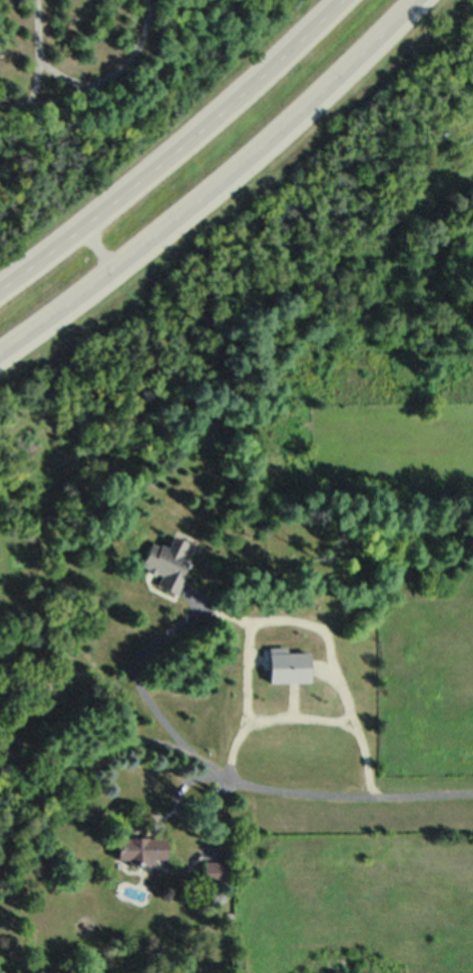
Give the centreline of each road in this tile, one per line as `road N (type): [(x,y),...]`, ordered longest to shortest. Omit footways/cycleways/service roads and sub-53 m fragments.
road 1 (primary): [(0,356),(200,200),(413,0)]
road 2 (primary): [(343,0),(230,112),(0,291)]

